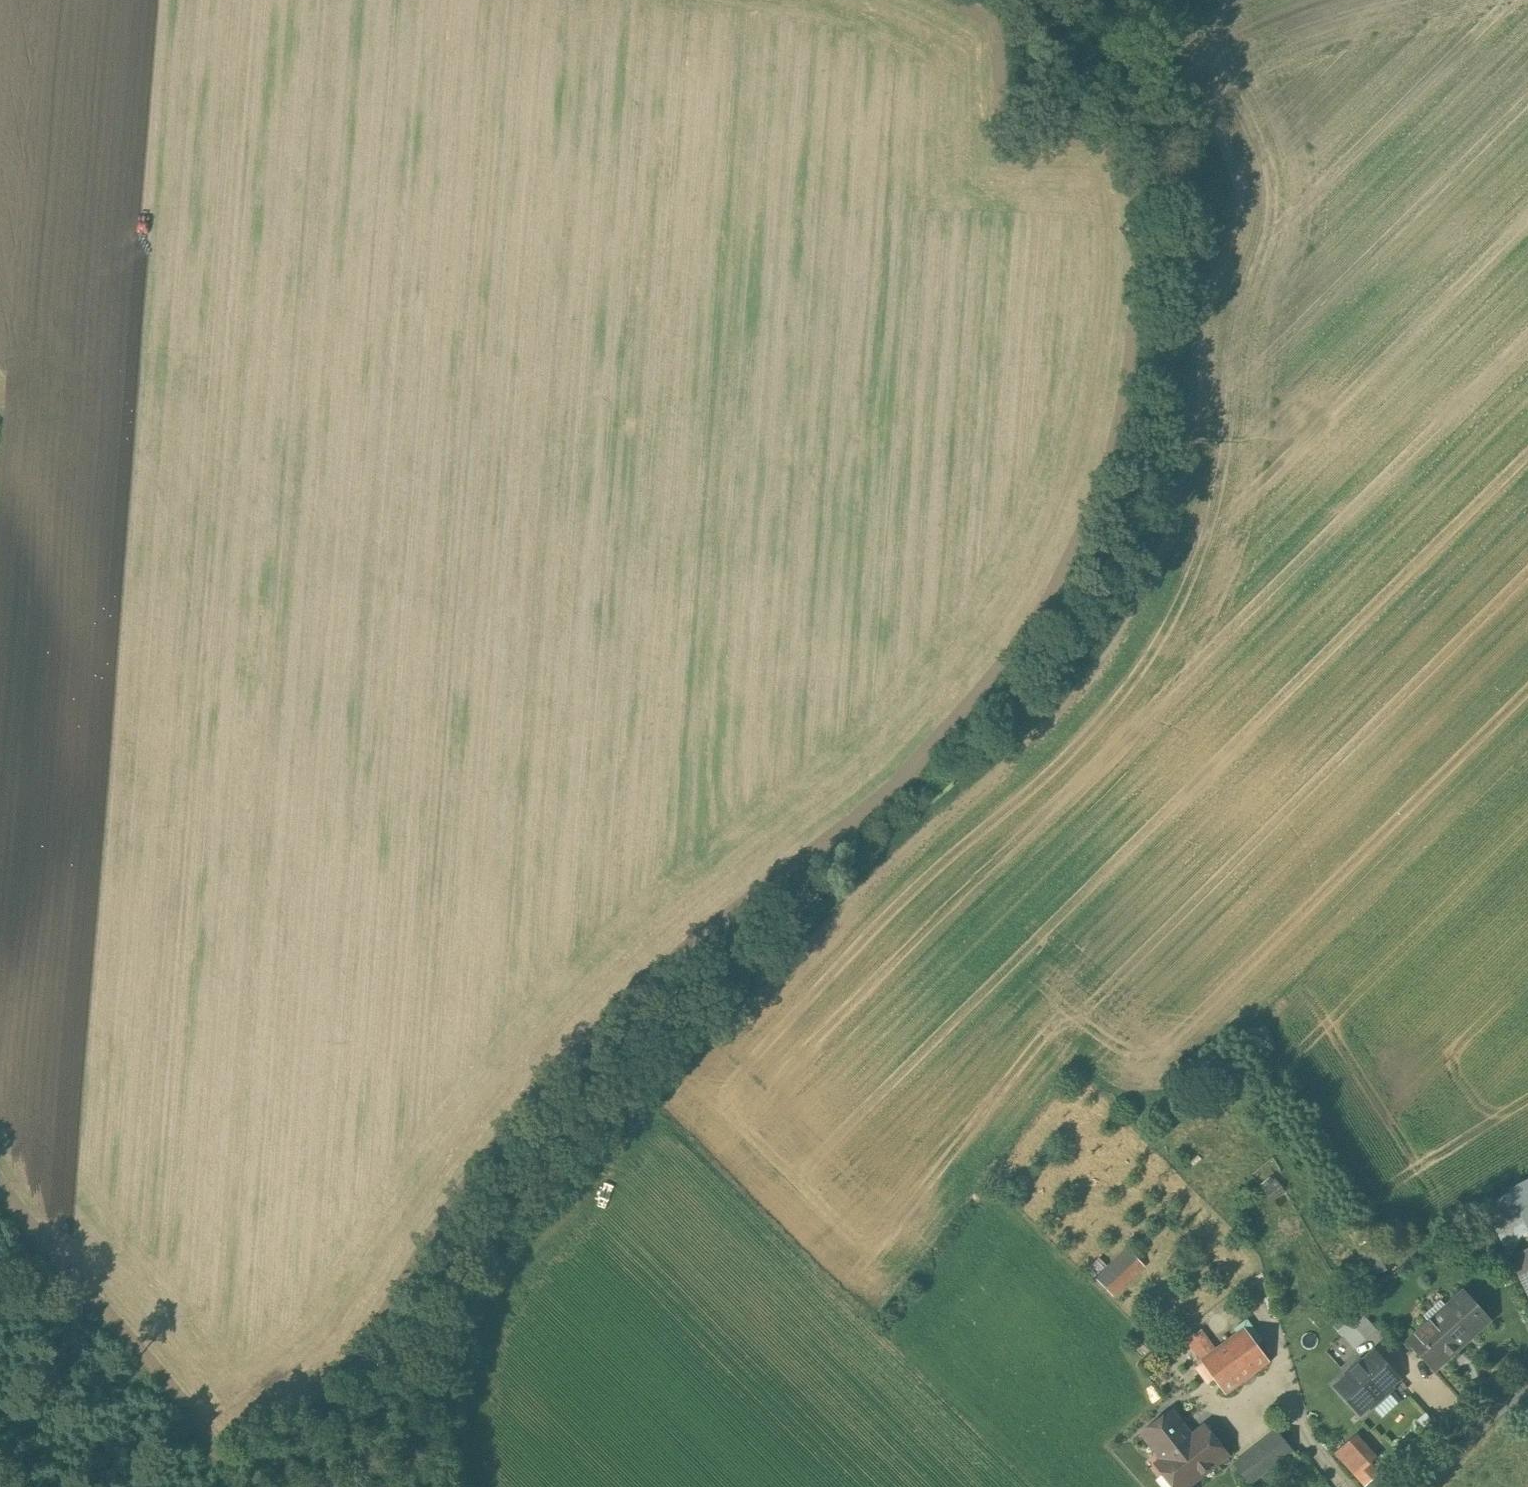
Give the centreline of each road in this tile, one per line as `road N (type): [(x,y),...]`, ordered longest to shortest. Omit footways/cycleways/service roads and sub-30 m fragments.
road 1 (unclassified): [(1432,1486),(1509,1397),(1527,1386)]

